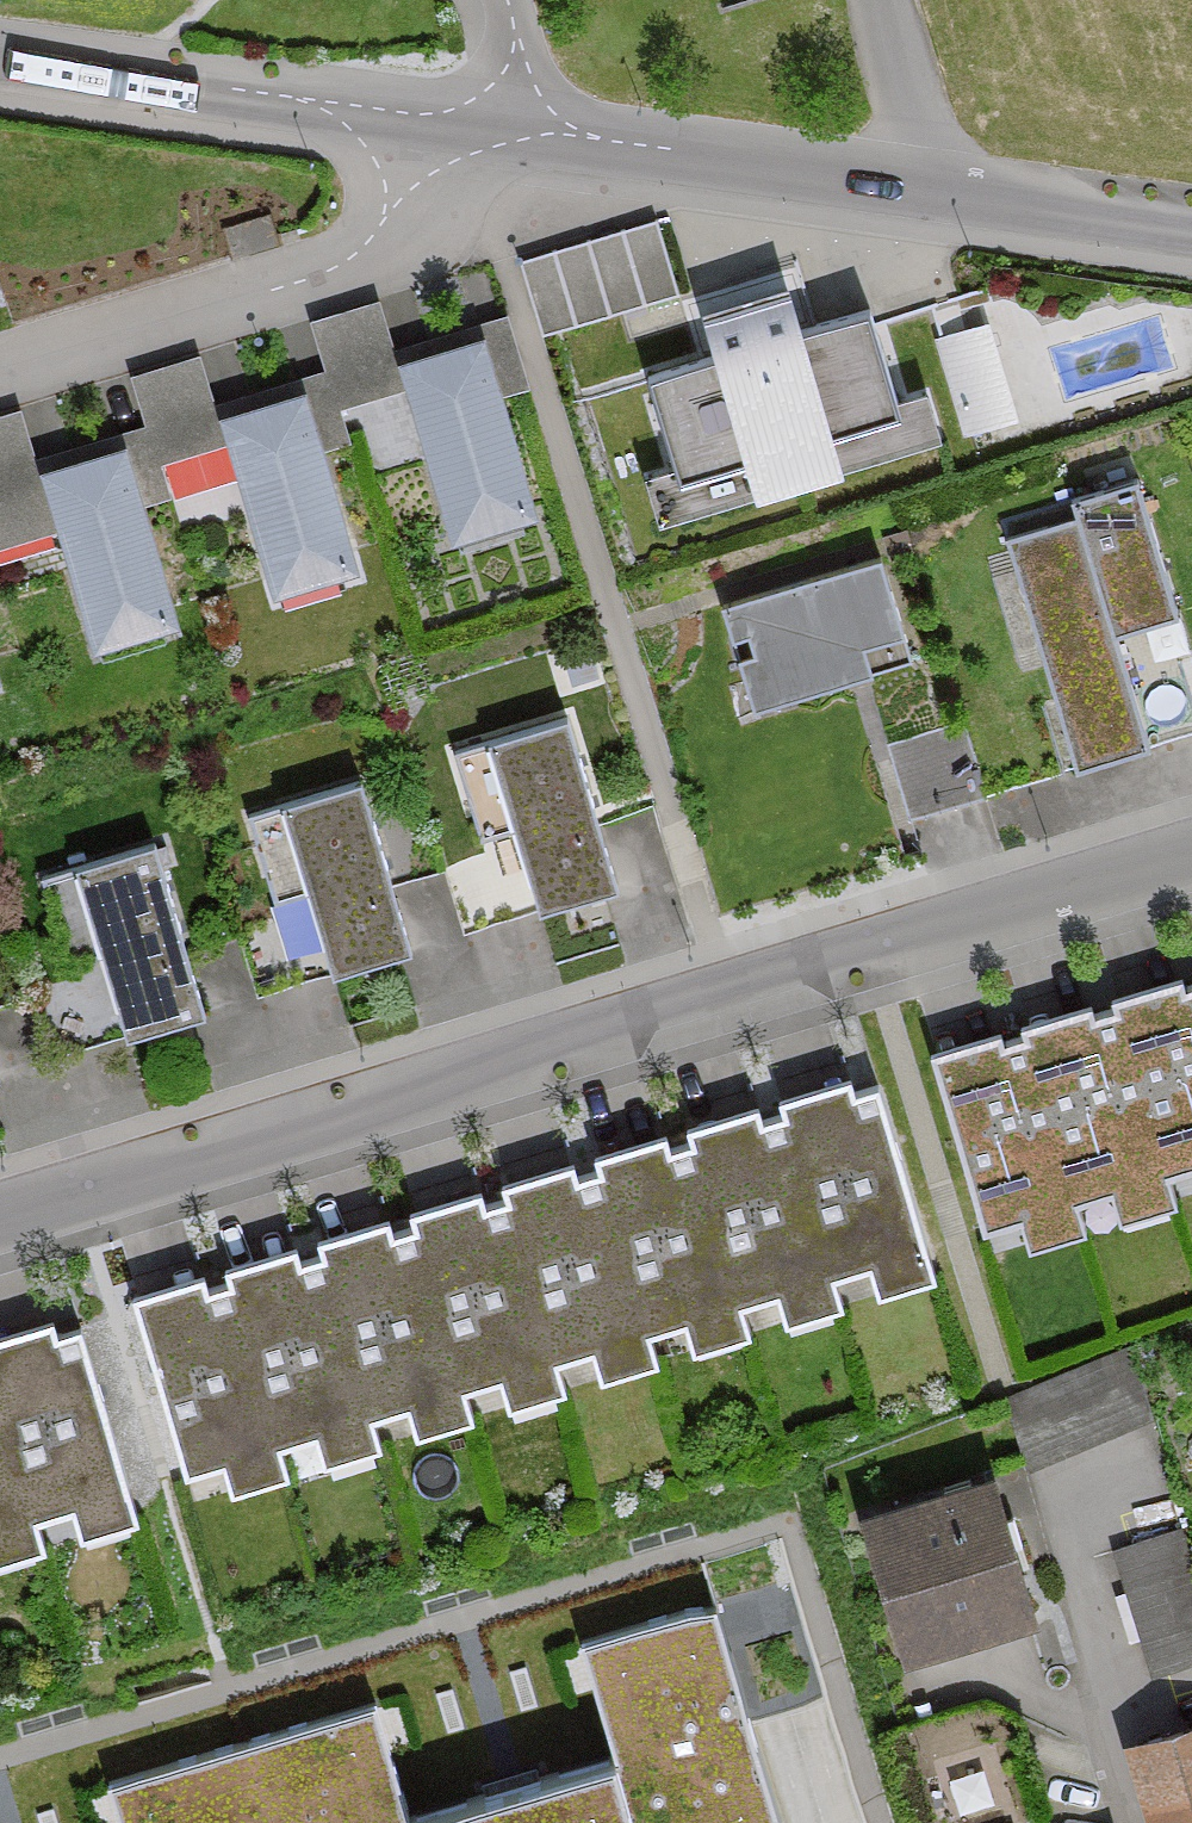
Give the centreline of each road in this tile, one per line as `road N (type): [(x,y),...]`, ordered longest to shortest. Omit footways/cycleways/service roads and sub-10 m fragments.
road 1 (residential): [(0,1217),(1191,849)]
road 2 (residential): [(512,123),(1191,229)]
road 3 (residential): [(512,123),(468,182),(330,271),(0,369)]
road 4 (residential): [(0,55),(512,123)]
road 5 (residential): [(512,123),(518,42),(505,0)]

